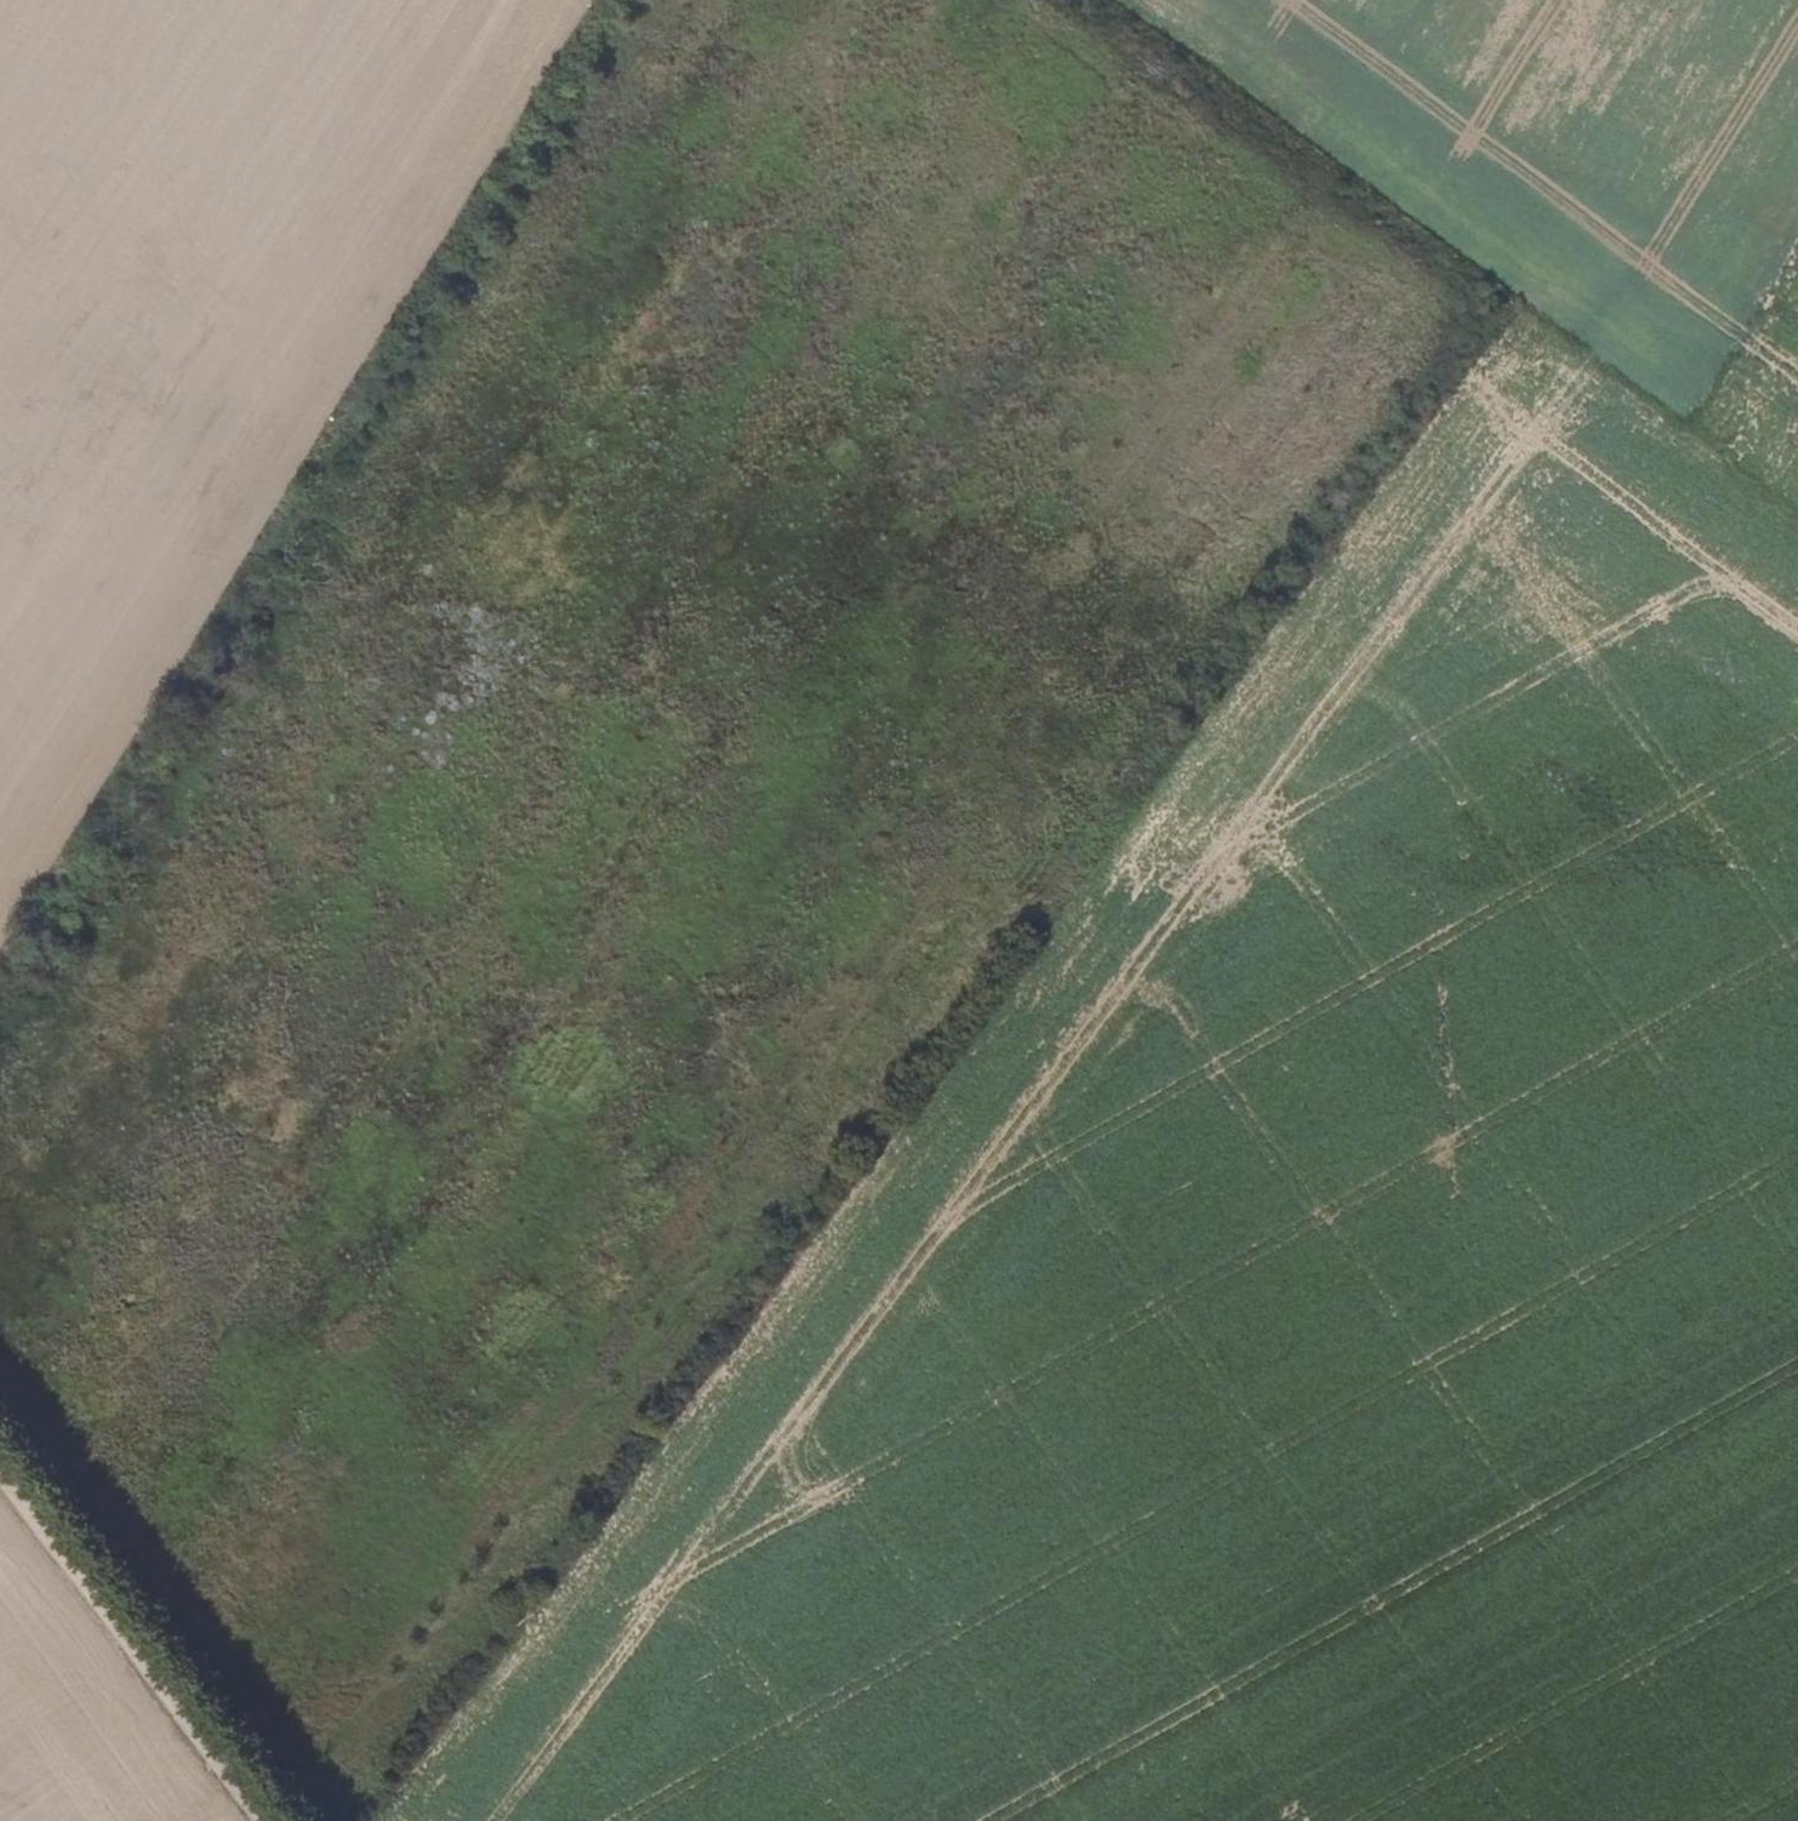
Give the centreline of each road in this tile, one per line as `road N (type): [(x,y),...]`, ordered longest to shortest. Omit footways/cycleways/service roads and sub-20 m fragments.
road 1 (track): [(276,1820),(0,1454)]

